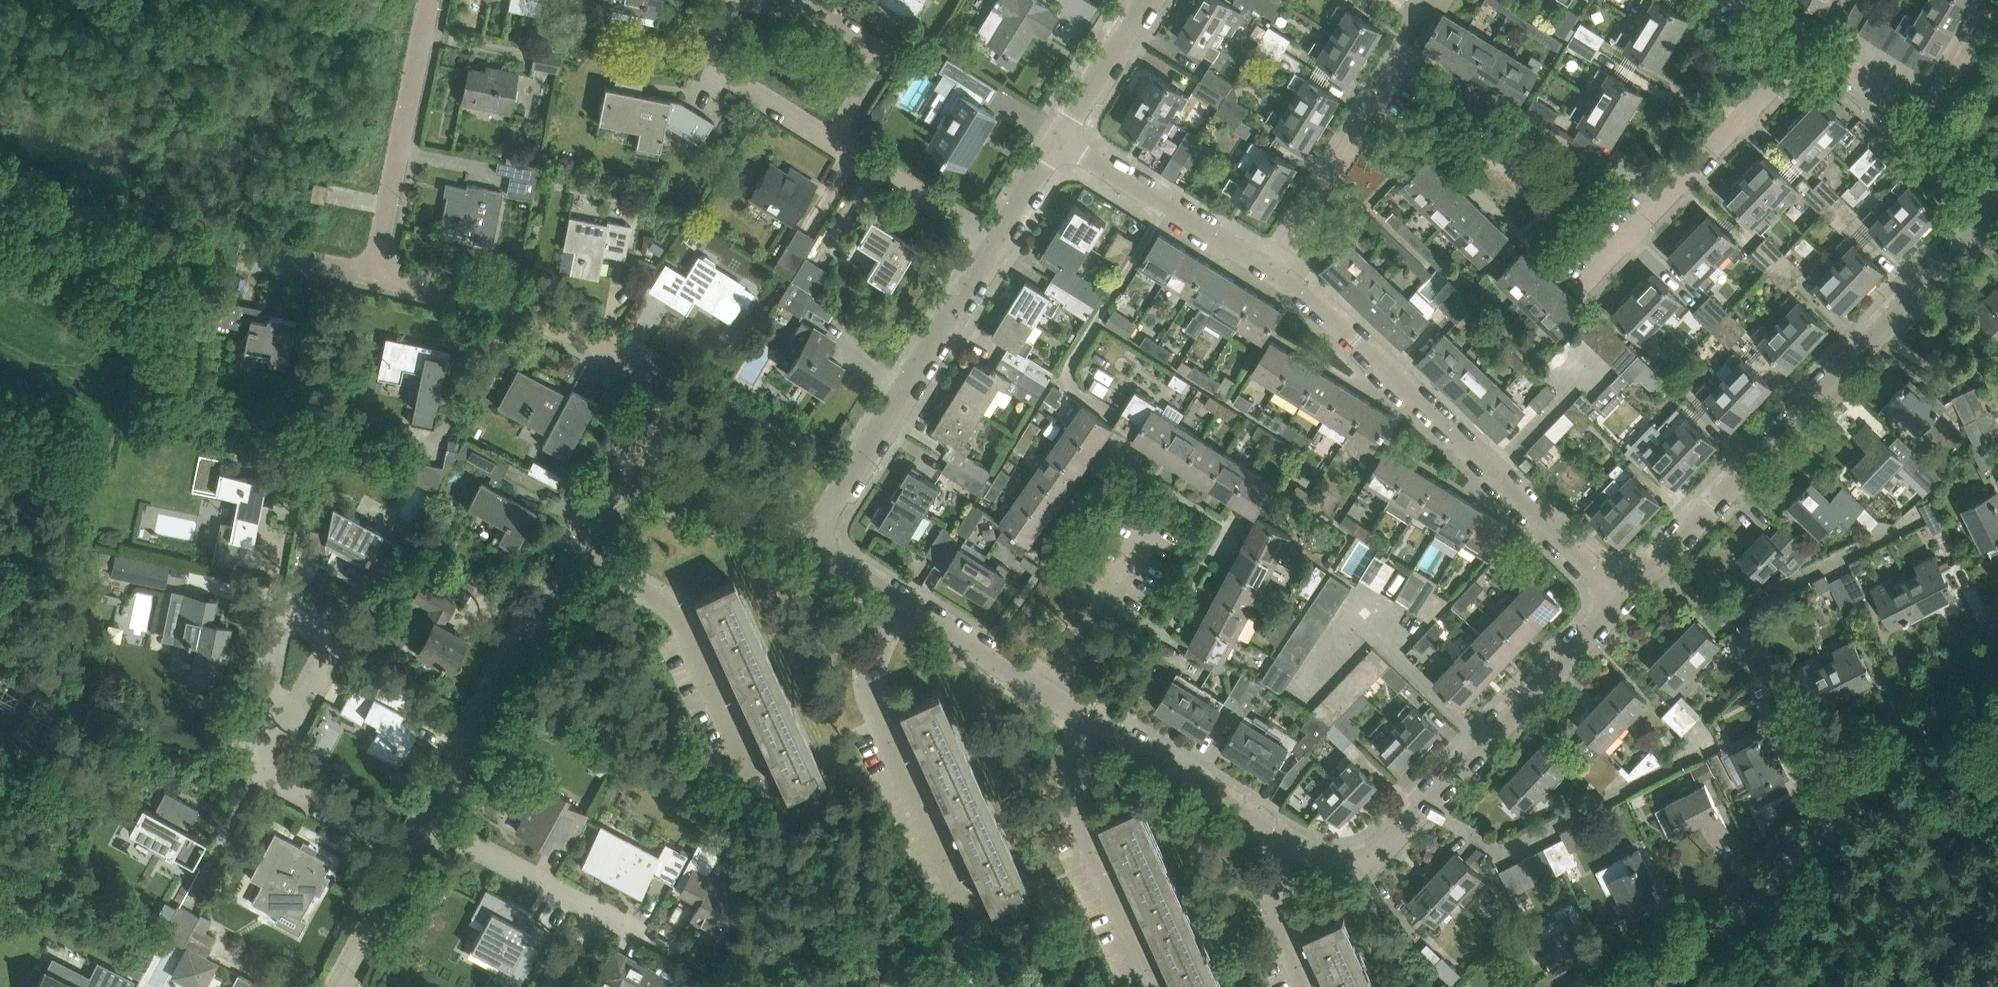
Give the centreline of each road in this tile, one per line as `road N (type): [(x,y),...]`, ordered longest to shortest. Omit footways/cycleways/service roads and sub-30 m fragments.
road 1 (residential): [(1992,215),(1623,600)]
road 2 (residential): [(1623,600),(1269,268)]
road 3 (residential): [(1664,986),(1997,639)]
road 4 (residential): [(1623,600),(1391,843),(1342,867),(1296,850)]
road 5 (residential): [(627,484),(654,405),(655,382),(640,365),(481,301),(379,275)]
road 6 (residential): [(805,547),(995,242)]
road 7 (residential): [(966,911),(868,697),(873,649),(899,603)]
road 8 (residential): [(1585,279),(1811,44)]
road 9 (residential): [(758,799),(673,610),(575,557)]
road 10 (residential): [(430,823),(575,557)]
road 11 (residential): [(1153,986),(1075,811),(1078,762),(1100,727)]
road 12 (residential): [(379,275),(434,0)]
road 13 (residential): [(1269,268),(1405,54)]
road 14 (residential): [(1269,268),(1061,139)]
road 15 (residential): [(831,140),(875,73),(872,45),(820,16),(758,0)]
road 16 (residential): [(1296,850),(1100,727)]
road 17 (residential): [(261,777),(329,635),(286,611)]
road 18 (residential): [(1048,694),(1155,524)]
road 19 (residential): [(995,242),(831,140)]
road 20 (residential): [(627,484),(805,547)]
road 21 (residential): [(596,911),(430,823)]
road 22 (residential): [(1048,694),(899,603)]
road 23 (residential): [(410,860),(261,777)]
road 24 (residential): [(286,611),(261,777)]
road 25 (residential): [(1061,139),(1146,0)]
road 26 (residential): [(1918,131),(1997,2)]
road 27 (residential): [(1305,986),(1276,920),(1275,884),(1296,850)]
road 28 (residential): [(340,986),(410,860)]
road 29 (residential): [(379,275),(239,256)]
road 30 (residential): [(1918,131),(1811,44)]
road 31 (residential): [(723,70),(831,140)]
road 32 (residential): [(995,242),(1061,139)]

